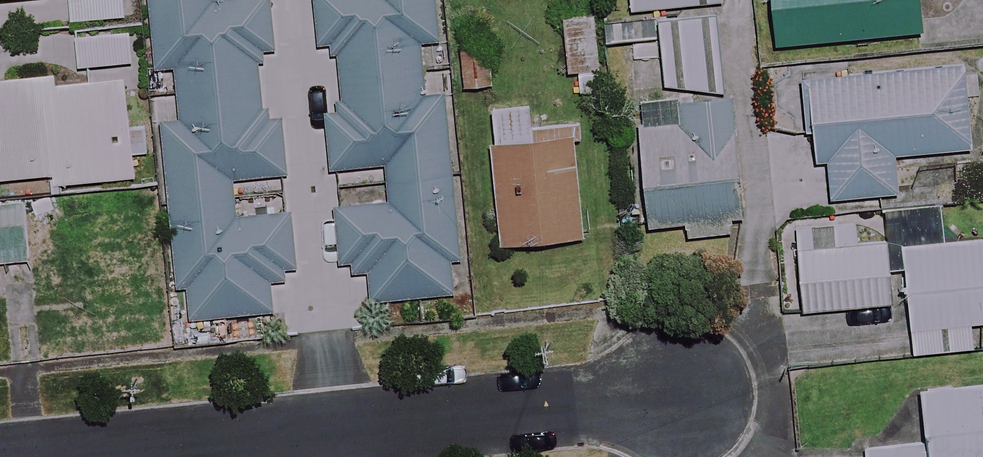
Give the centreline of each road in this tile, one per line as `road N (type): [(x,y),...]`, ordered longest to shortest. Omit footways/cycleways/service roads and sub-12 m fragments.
road 1 (residential): [(66,456),(691,390)]

